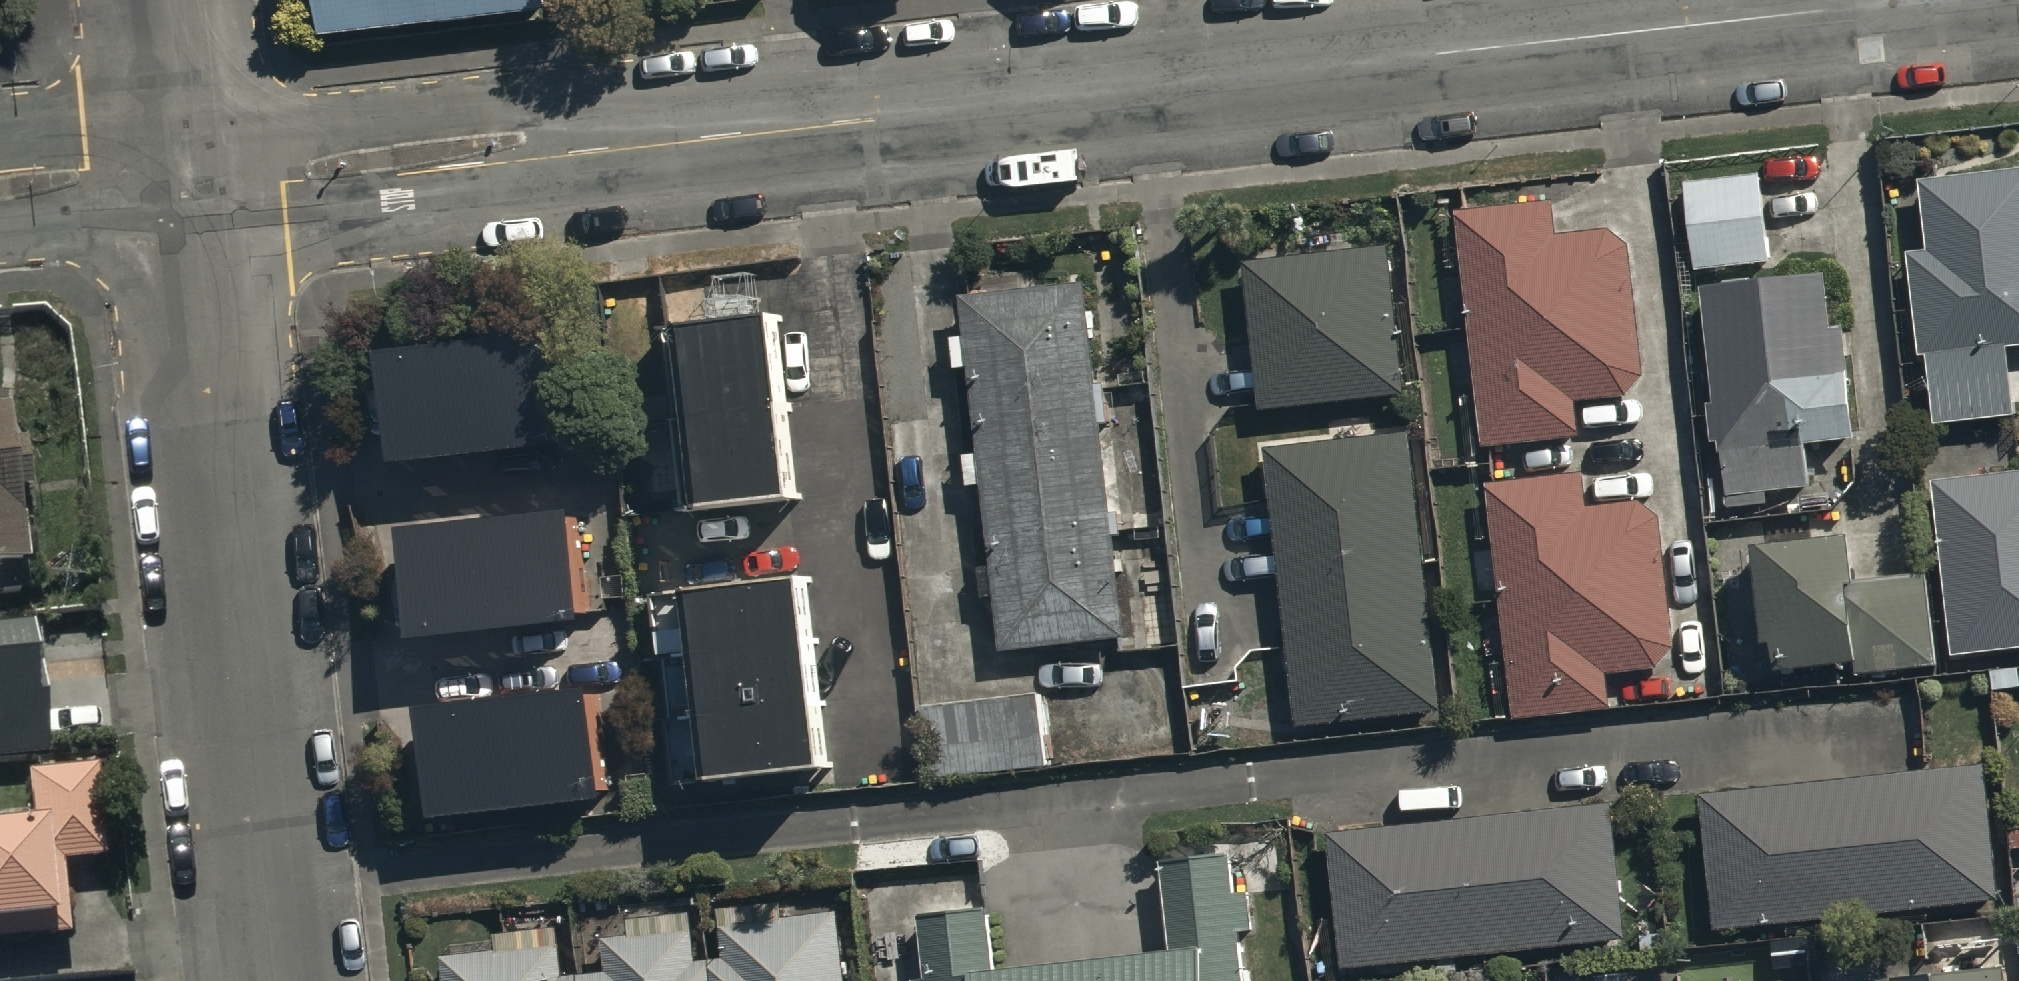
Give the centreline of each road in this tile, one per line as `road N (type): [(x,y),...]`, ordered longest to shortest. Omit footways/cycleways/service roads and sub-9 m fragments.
road 1 (residential): [(187,175),(284,182),(1896,2)]
road 2 (residential): [(275,980),(187,175)]
road 3 (residential): [(0,186),(187,175)]
road 4 (residential): [(187,175),(167,0)]

